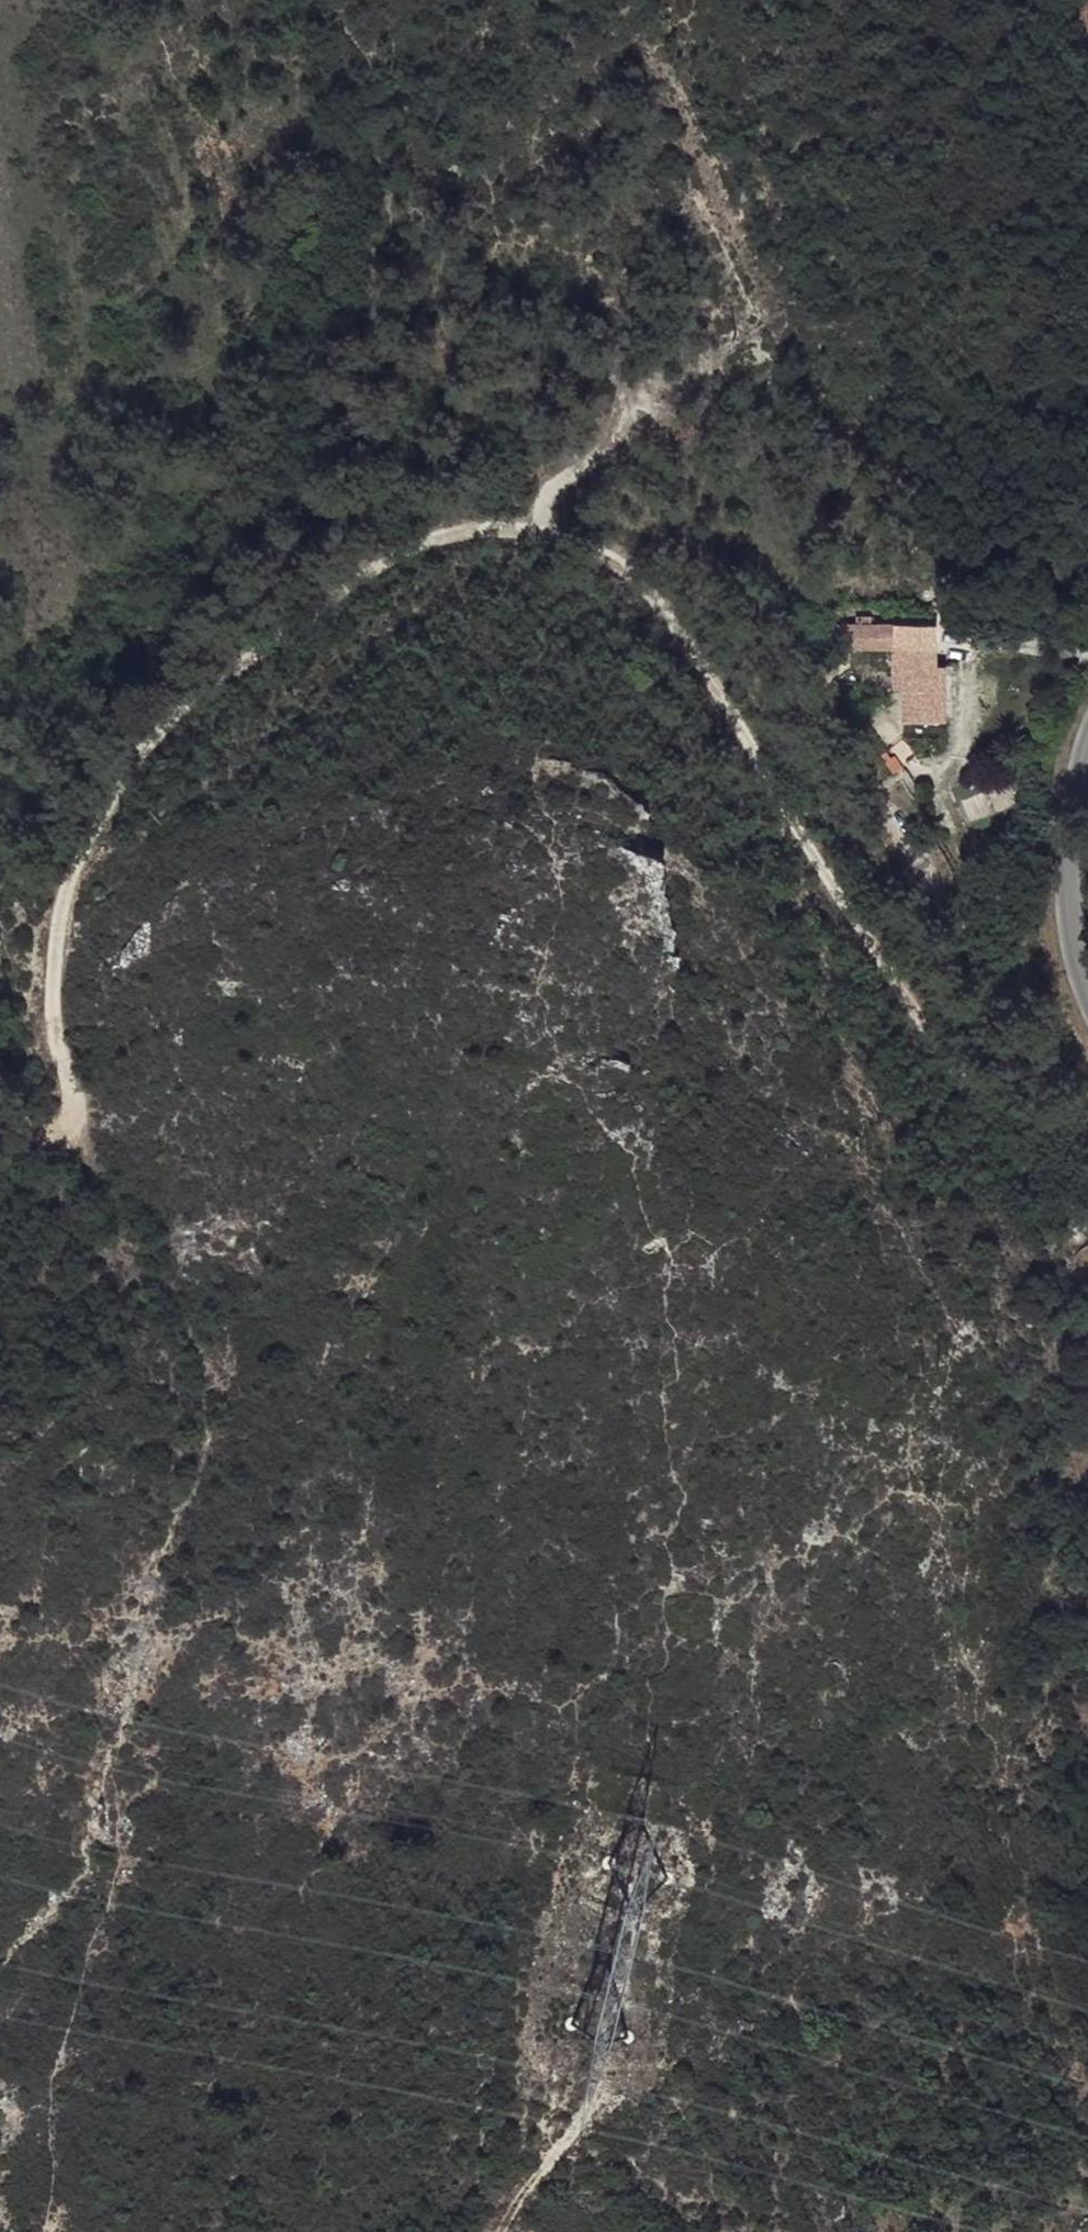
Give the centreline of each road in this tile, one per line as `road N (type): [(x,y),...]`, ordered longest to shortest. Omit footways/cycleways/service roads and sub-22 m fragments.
road 1 (track): [(1087,1223),(1051,1195),(802,838),(648,589),(626,566),(589,549),(487,529),(429,538),(389,560),(168,717),(104,818),(63,907),(51,967),(59,1131),(41,1135),(0,1096)]
road 2 (tertiary): [(1087,750),(1074,817),(1074,924),(1087,991)]
road 3 (track): [(499,2231),(562,2155),(577,2078)]

